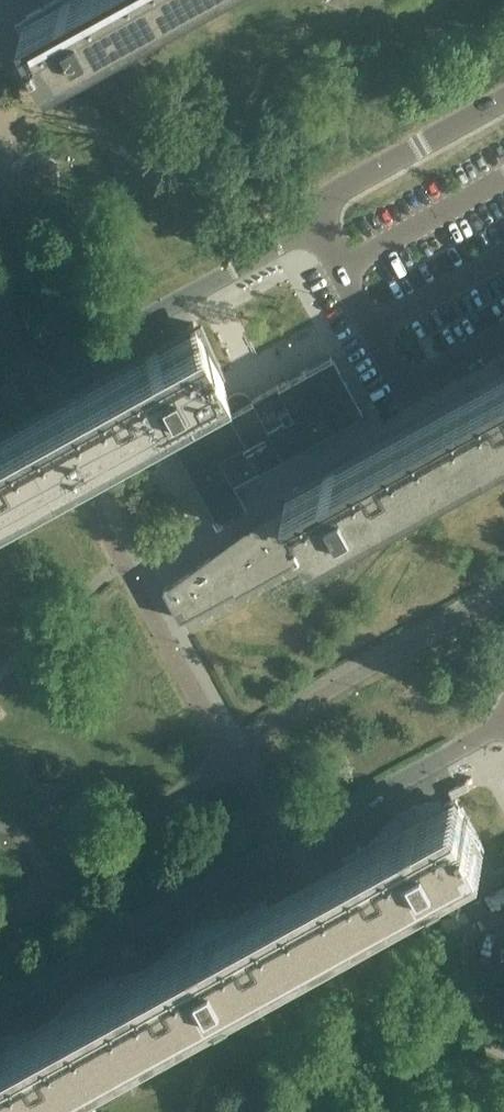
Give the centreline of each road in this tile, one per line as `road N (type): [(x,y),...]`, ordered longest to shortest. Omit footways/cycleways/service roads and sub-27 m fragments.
road 1 (residential): [(0,1002),(503,720)]
road 2 (residential): [(312,229),(0,396)]
road 3 (residential): [(312,229),(332,197),(503,101)]

